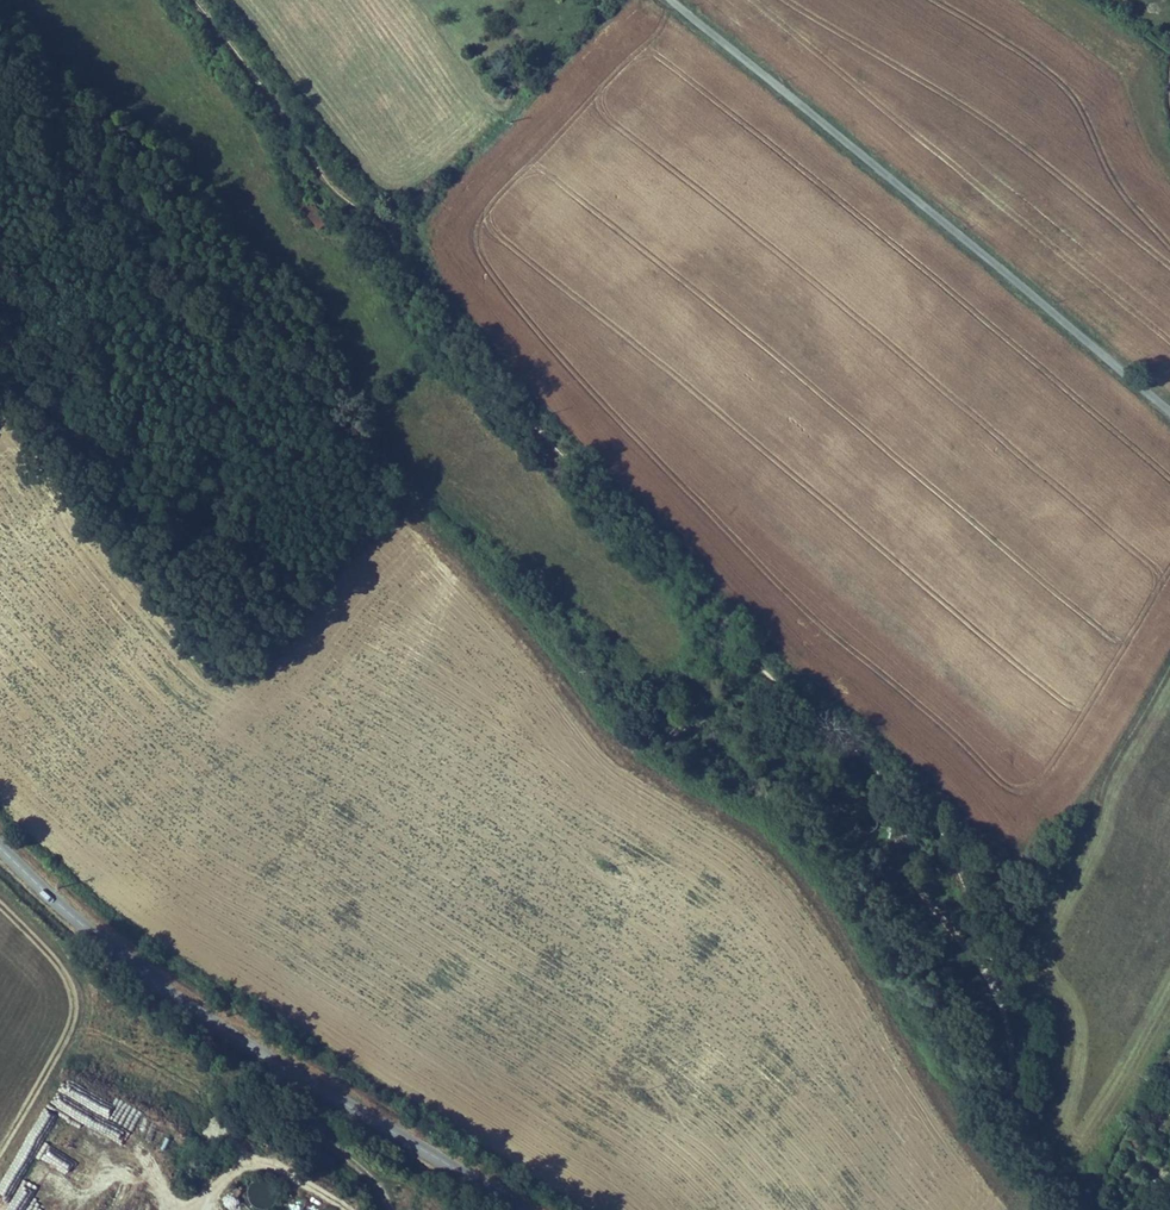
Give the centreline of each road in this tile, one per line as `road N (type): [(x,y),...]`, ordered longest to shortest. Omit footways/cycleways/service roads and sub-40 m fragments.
road 1 (tertiary): [(520,1209),(175,998),(0,847)]

